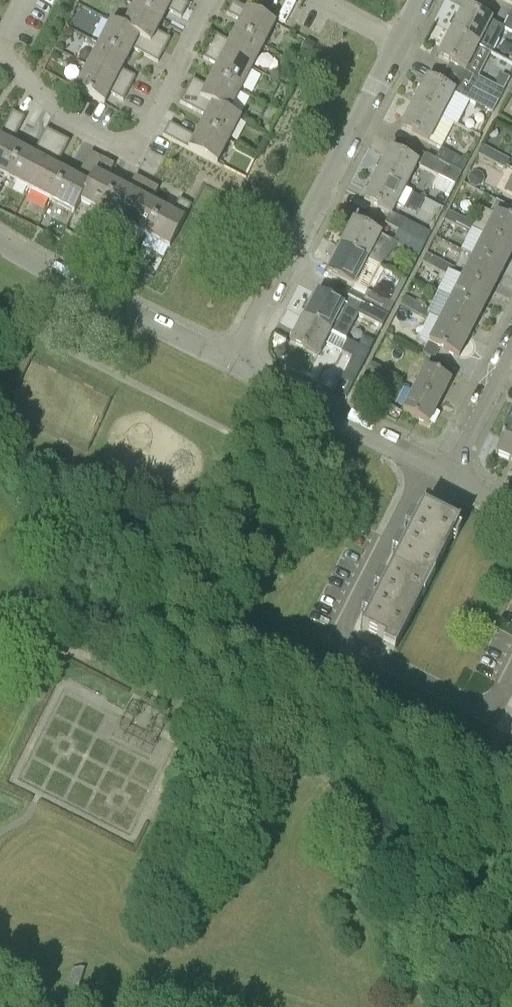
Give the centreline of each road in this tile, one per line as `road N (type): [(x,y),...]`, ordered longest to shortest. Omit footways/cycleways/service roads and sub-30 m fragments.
road 1 (residential): [(511,635),(473,697),(346,637),(343,628),(424,459)]
road 2 (residential): [(234,363),(398,43)]
road 3 (residential): [(214,0),(130,155),(85,132),(0,52)]
road 4 (residential): [(234,363),(0,242)]
road 5 (residential): [(424,459),(234,363)]
road 6 (residential): [(453,474),(511,351)]

